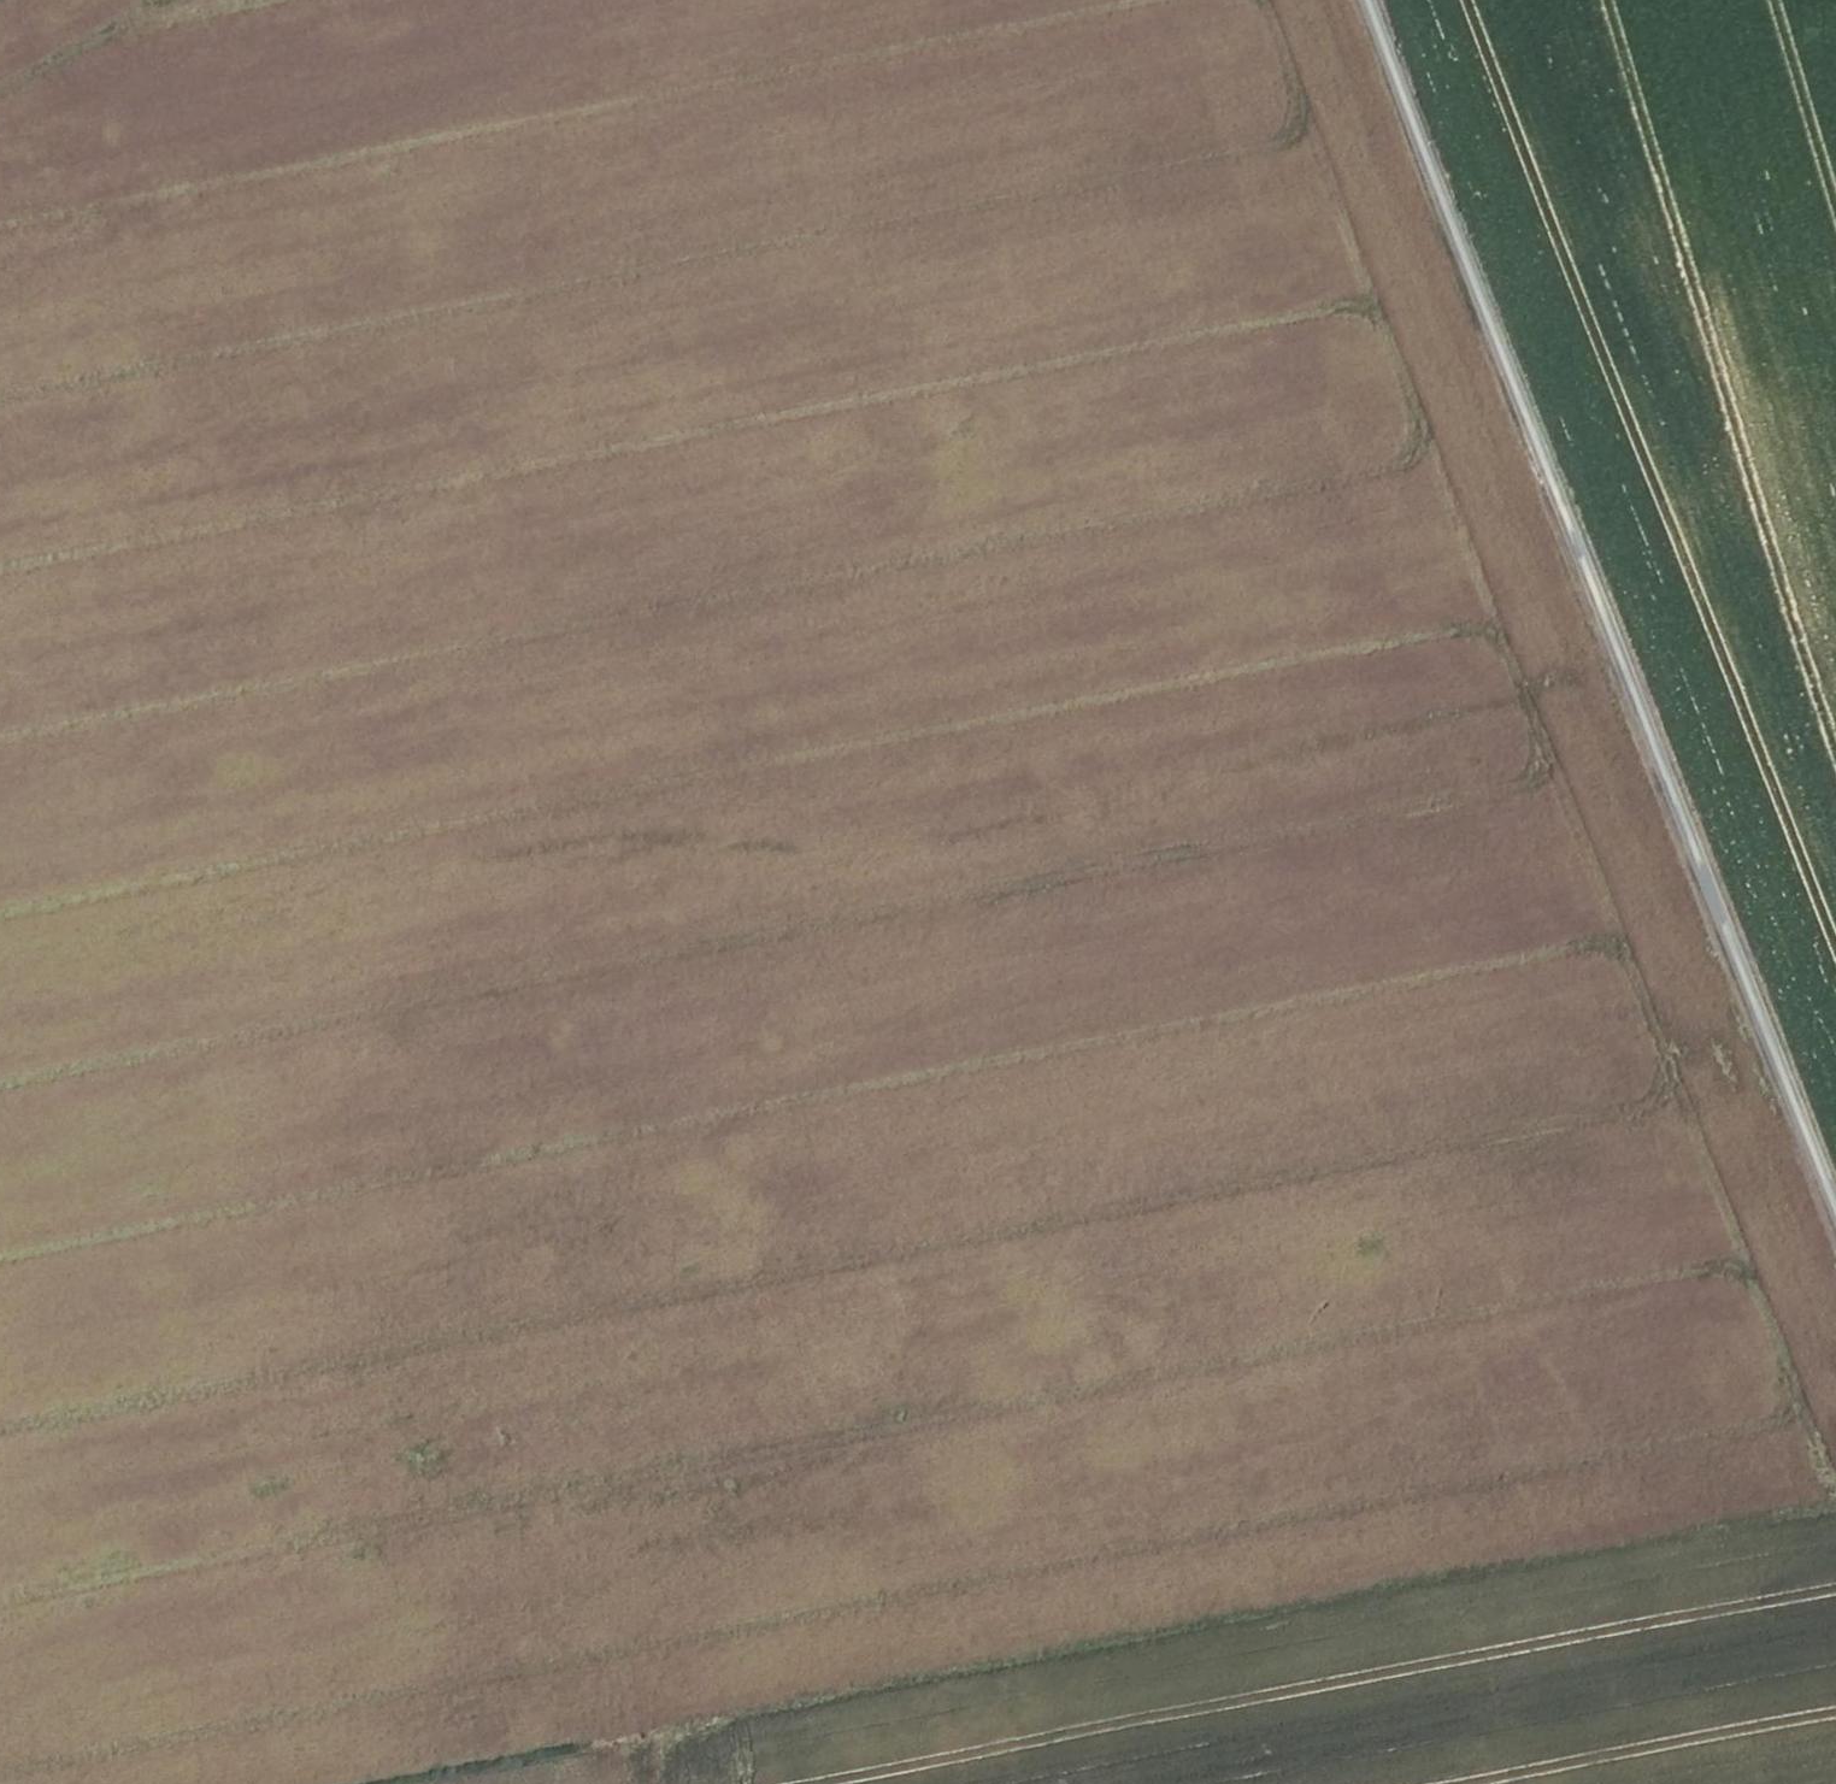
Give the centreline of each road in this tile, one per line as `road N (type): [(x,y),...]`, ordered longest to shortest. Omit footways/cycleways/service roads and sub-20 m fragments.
road 1 (unclassified): [(1368,0),(1835,1210)]

